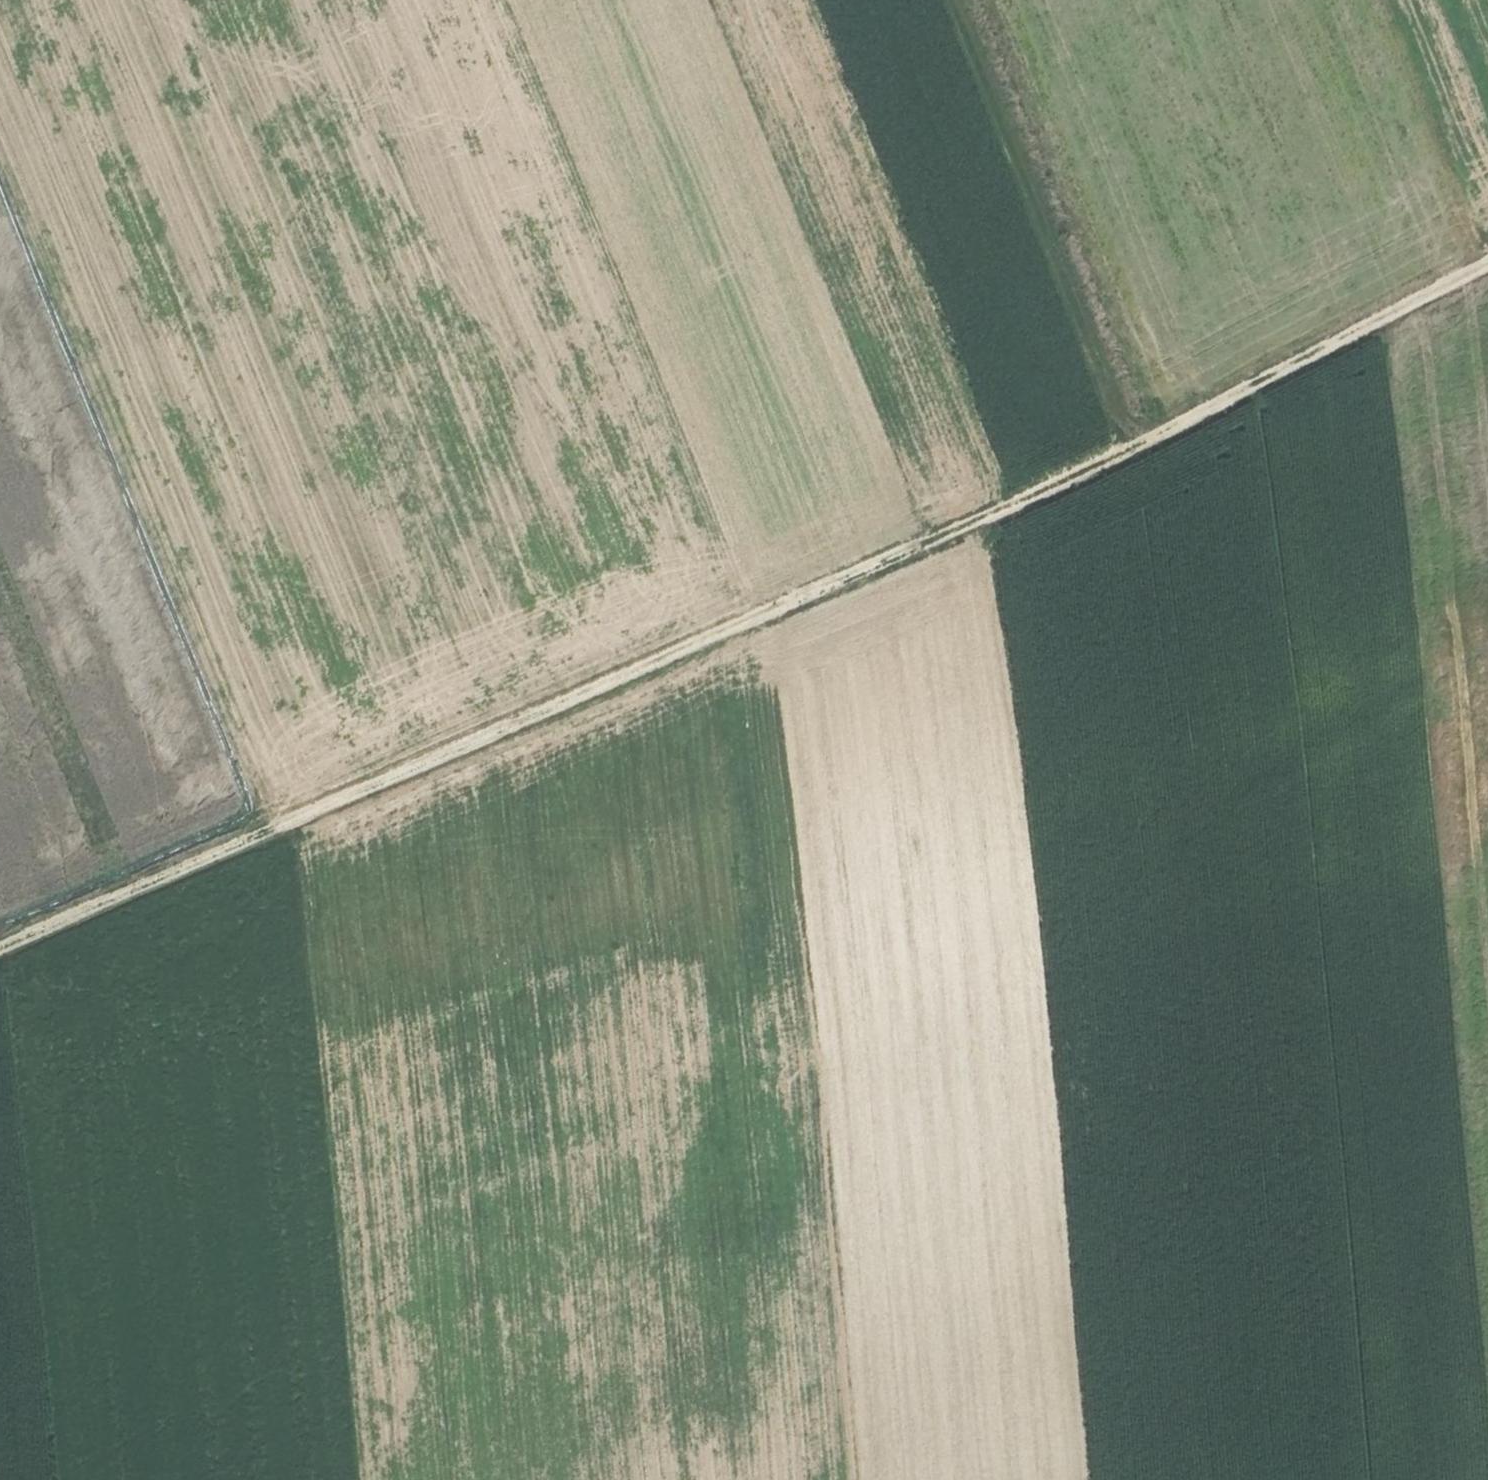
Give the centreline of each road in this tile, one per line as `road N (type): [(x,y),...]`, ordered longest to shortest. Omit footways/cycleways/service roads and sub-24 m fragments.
road 1 (track): [(1487,268),(1134,454),(0,953)]
road 2 (track): [(946,0),(1134,454)]

